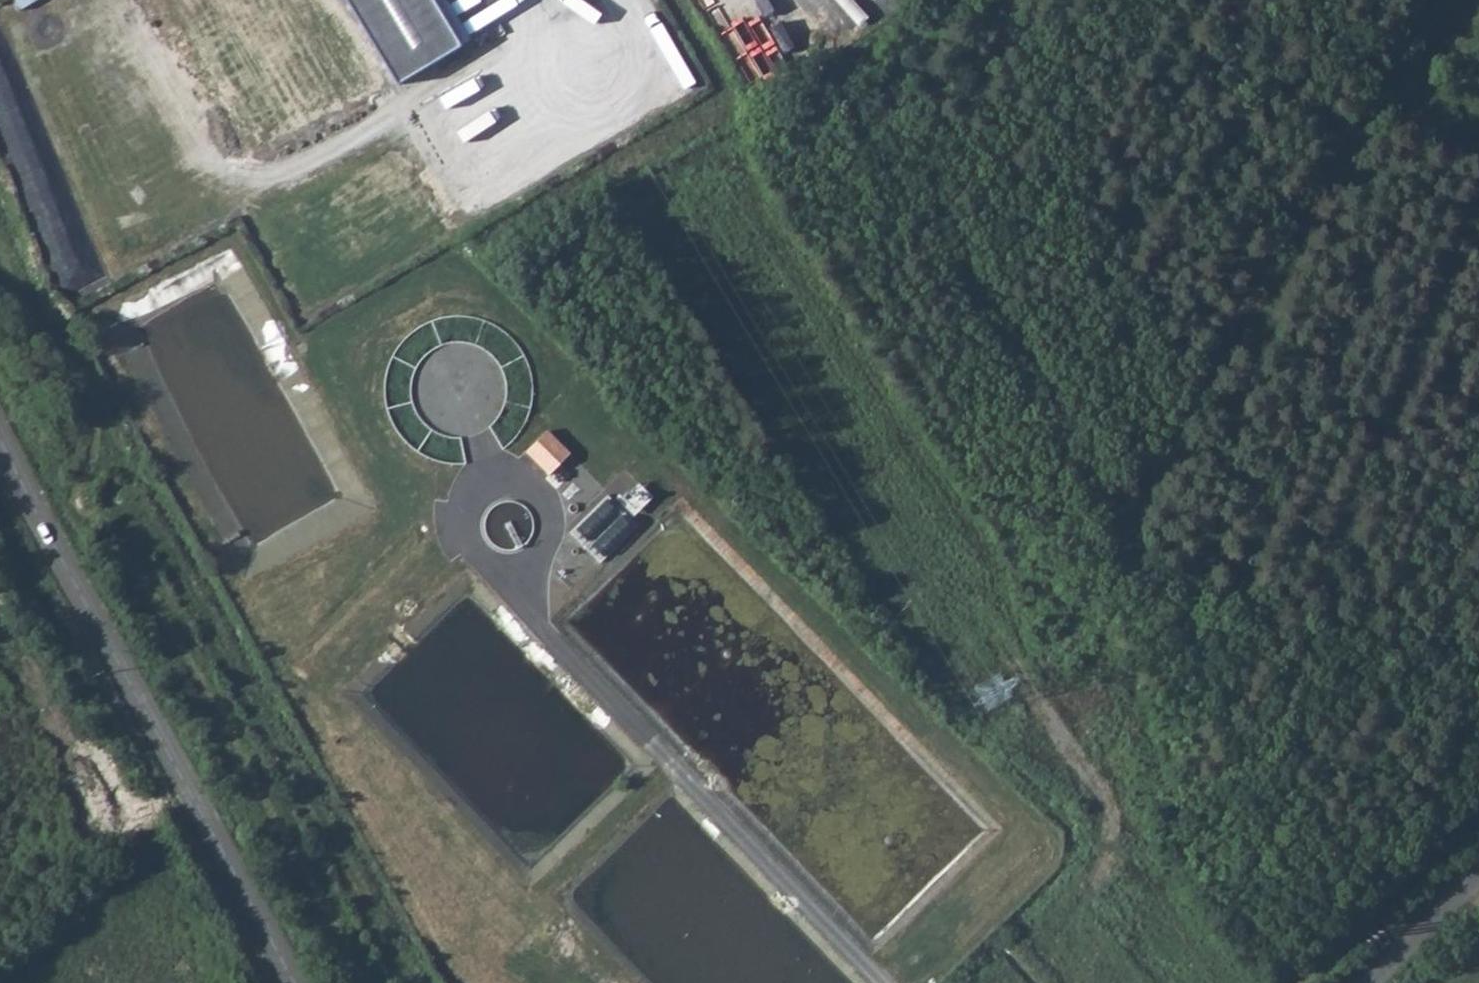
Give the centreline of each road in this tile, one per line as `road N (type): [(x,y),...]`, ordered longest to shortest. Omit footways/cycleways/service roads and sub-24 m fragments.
road 1 (tertiary): [(291,982),(0,442)]
road 2 (unclassified): [(1478,881),(1375,982)]

